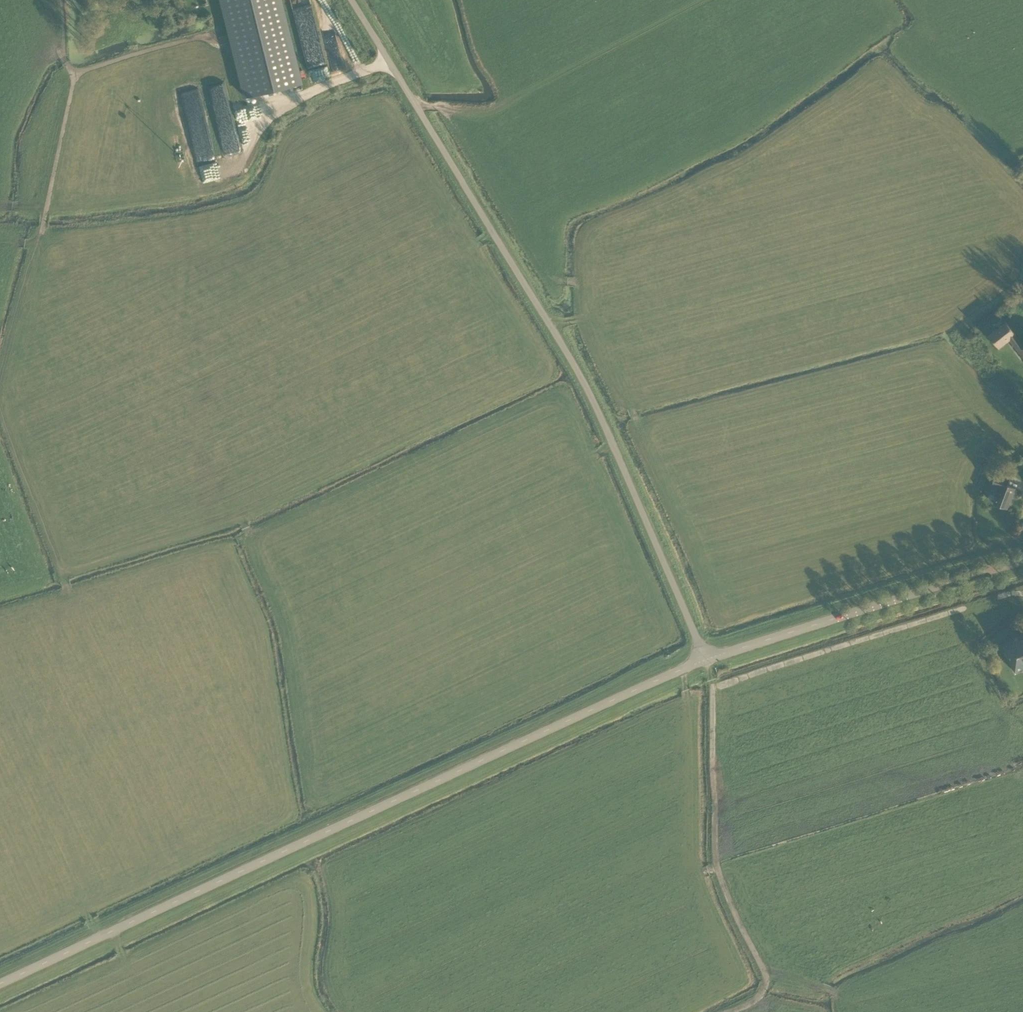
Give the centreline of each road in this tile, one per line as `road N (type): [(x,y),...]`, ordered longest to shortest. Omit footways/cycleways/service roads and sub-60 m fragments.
road 1 (tertiary): [(0,983),(705,659)]
road 2 (unclassified): [(705,659),(590,390),(348,0)]
road 3 (track): [(711,1011),(761,980),(712,844),(713,687),(705,659)]
road 4 (tertiary): [(705,659),(1022,560)]

